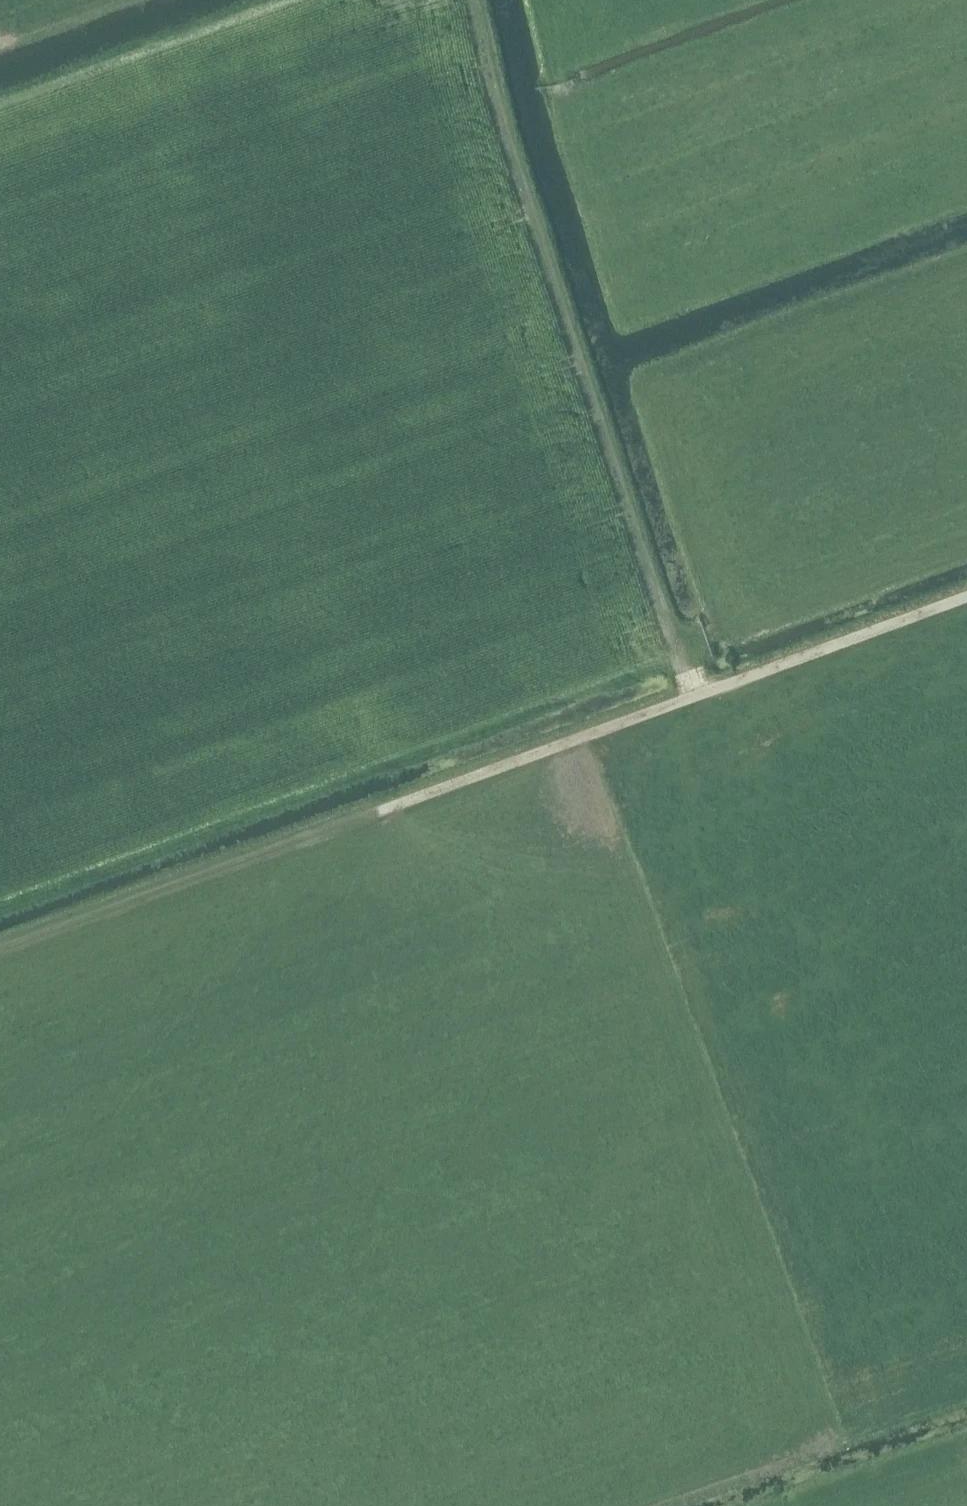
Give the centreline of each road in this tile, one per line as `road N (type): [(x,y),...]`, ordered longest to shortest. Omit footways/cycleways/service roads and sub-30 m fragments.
road 1 (track): [(0,951),(698,695),(687,671)]
road 2 (track): [(698,695),(966,596)]

